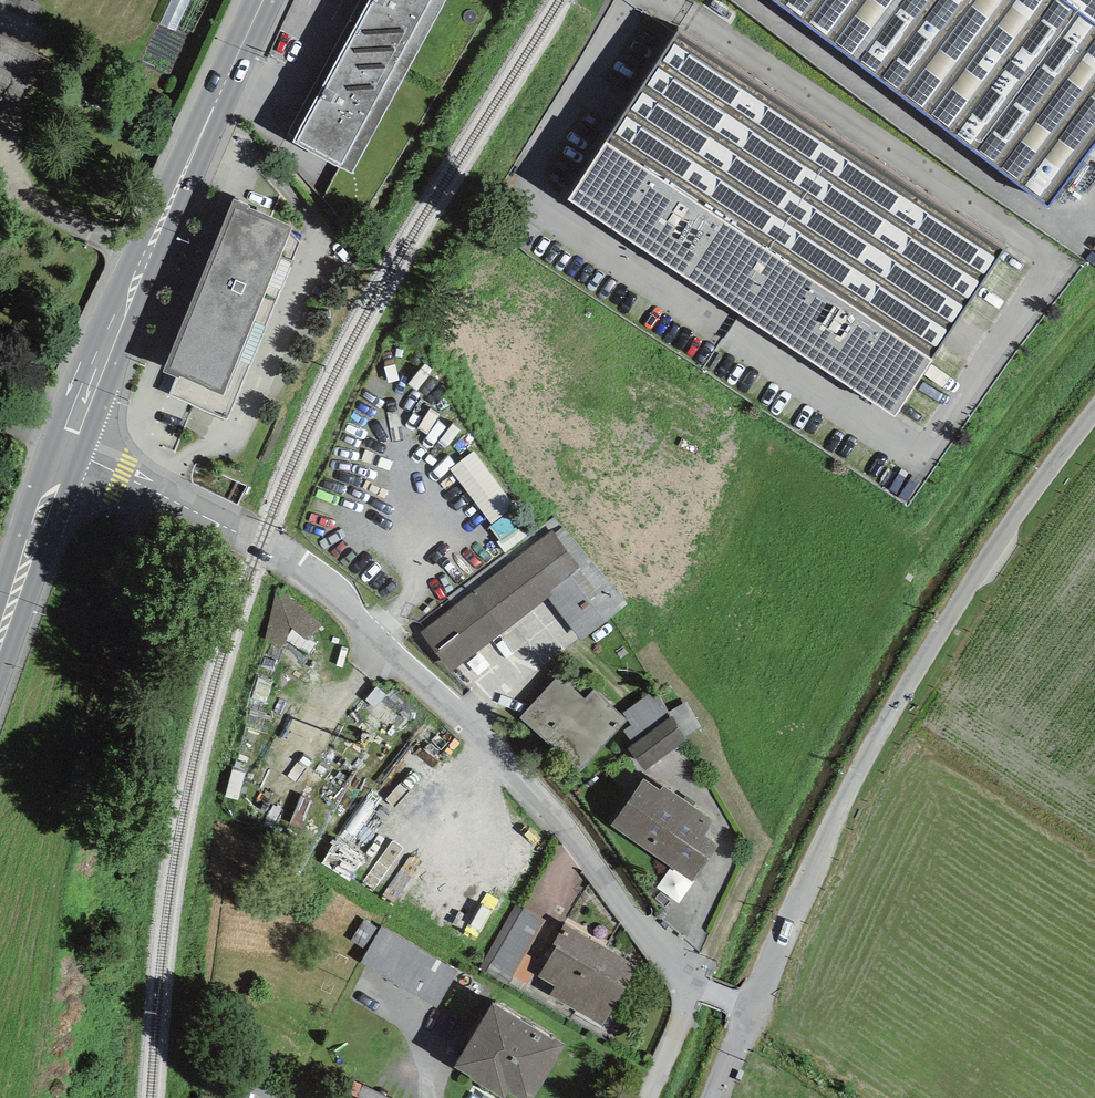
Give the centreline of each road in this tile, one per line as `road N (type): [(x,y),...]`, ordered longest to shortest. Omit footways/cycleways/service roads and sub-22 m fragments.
road 1 (unclassified): [(65,450),(253,549),(360,619),(635,935),(696,980),(753,1004)]
road 2 (unclassified): [(753,1004),(815,835),(956,598),(1094,405)]
road 3 (secondary): [(265,0),(65,450)]
road 4 (secondary): [(65,450),(0,636)]

